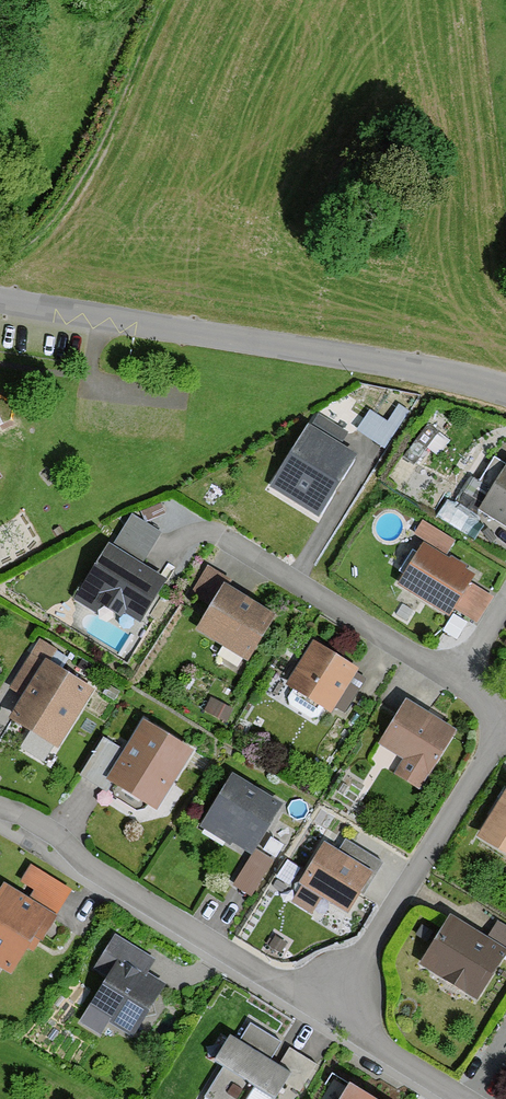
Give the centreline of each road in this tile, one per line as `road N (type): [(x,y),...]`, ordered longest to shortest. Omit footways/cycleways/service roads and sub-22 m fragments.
road 1 (residential): [(0,307),(392,364),(505,391)]
road 2 (residential): [(326,1011),(0,810)]
road 3 (track): [(0,294),(90,178),(179,0)]
road 4 (residential): [(326,1011),(500,723)]
road 5 (residential): [(449,689),(219,550)]
road 6 (residential): [(467,1098),(326,1011)]

